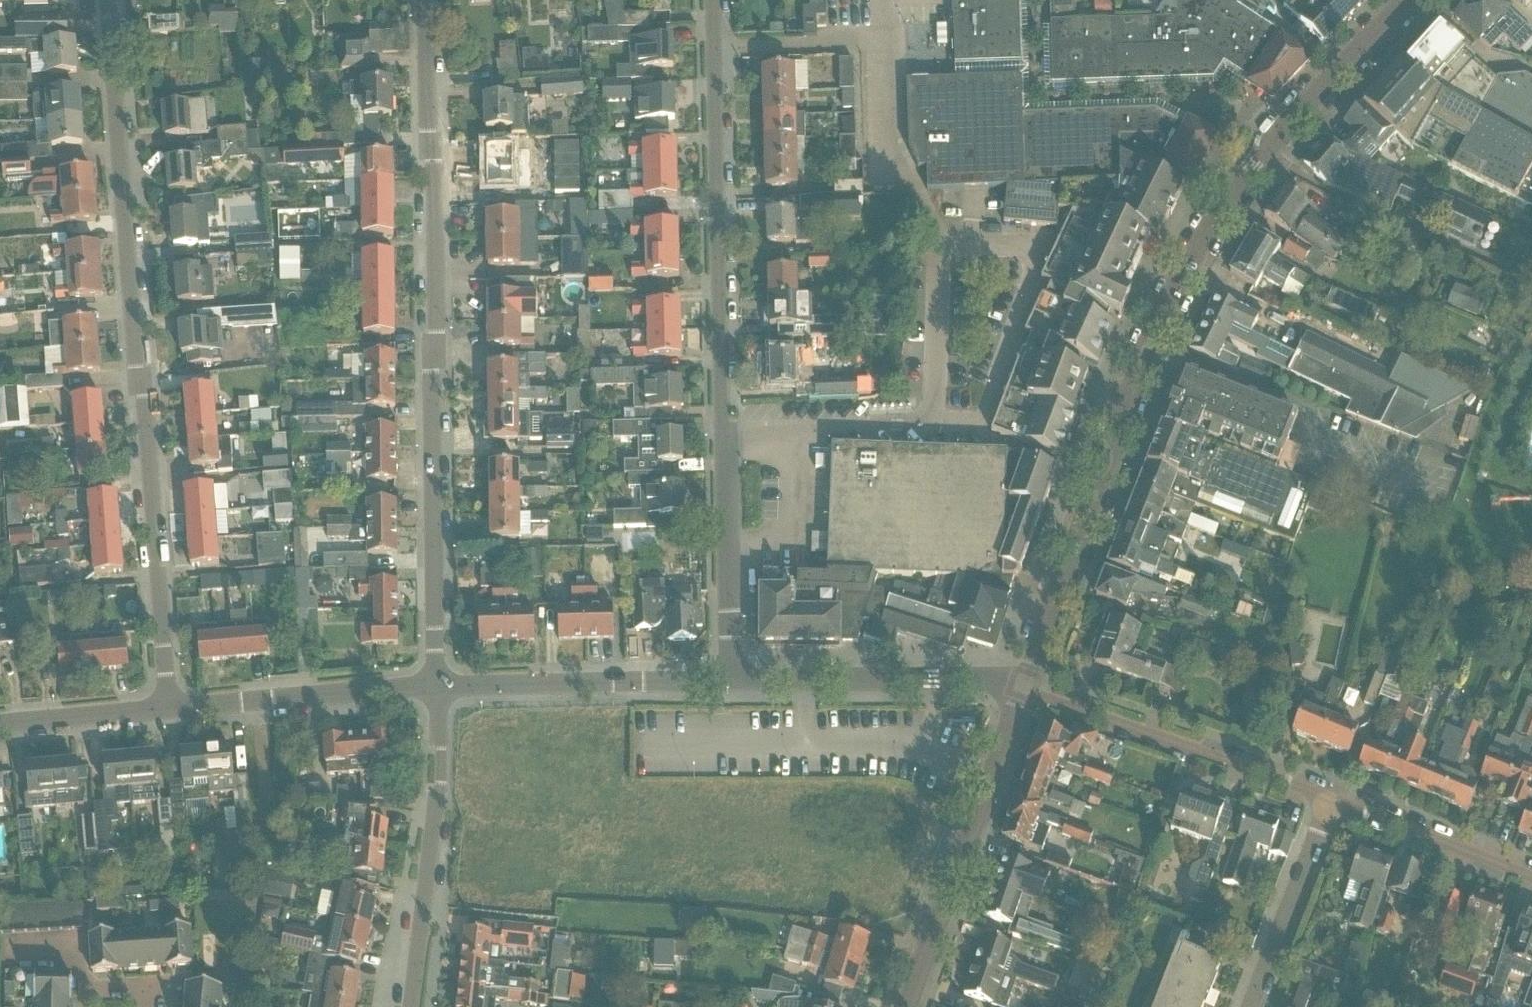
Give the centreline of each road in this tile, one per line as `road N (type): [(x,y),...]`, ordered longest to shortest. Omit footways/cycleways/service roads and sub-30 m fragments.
road 1 (tertiary): [(1019,691),(1163,311),(1274,135),(1402,0)]
road 2 (residential): [(167,705),(110,0)]
road 3 (residential): [(438,685),(426,0)]
road 4 (residential): [(729,679),(712,0)]
road 5 (tertiary): [(1019,691),(908,1006)]
road 6 (residential): [(1019,691),(1331,797)]
road 7 (residential): [(438,685),(439,785),(412,1006)]
road 8 (residential): [(729,679),(987,677),(1019,691)]
road 9 (residential): [(438,685),(729,679)]
road 10 (residential): [(167,705),(438,685)]
road 11 (residential): [(1248,1006),(1331,797)]
road 12 (residential): [(1331,797),(1531,876)]
road 13 (residential): [(0,722),(167,705)]

